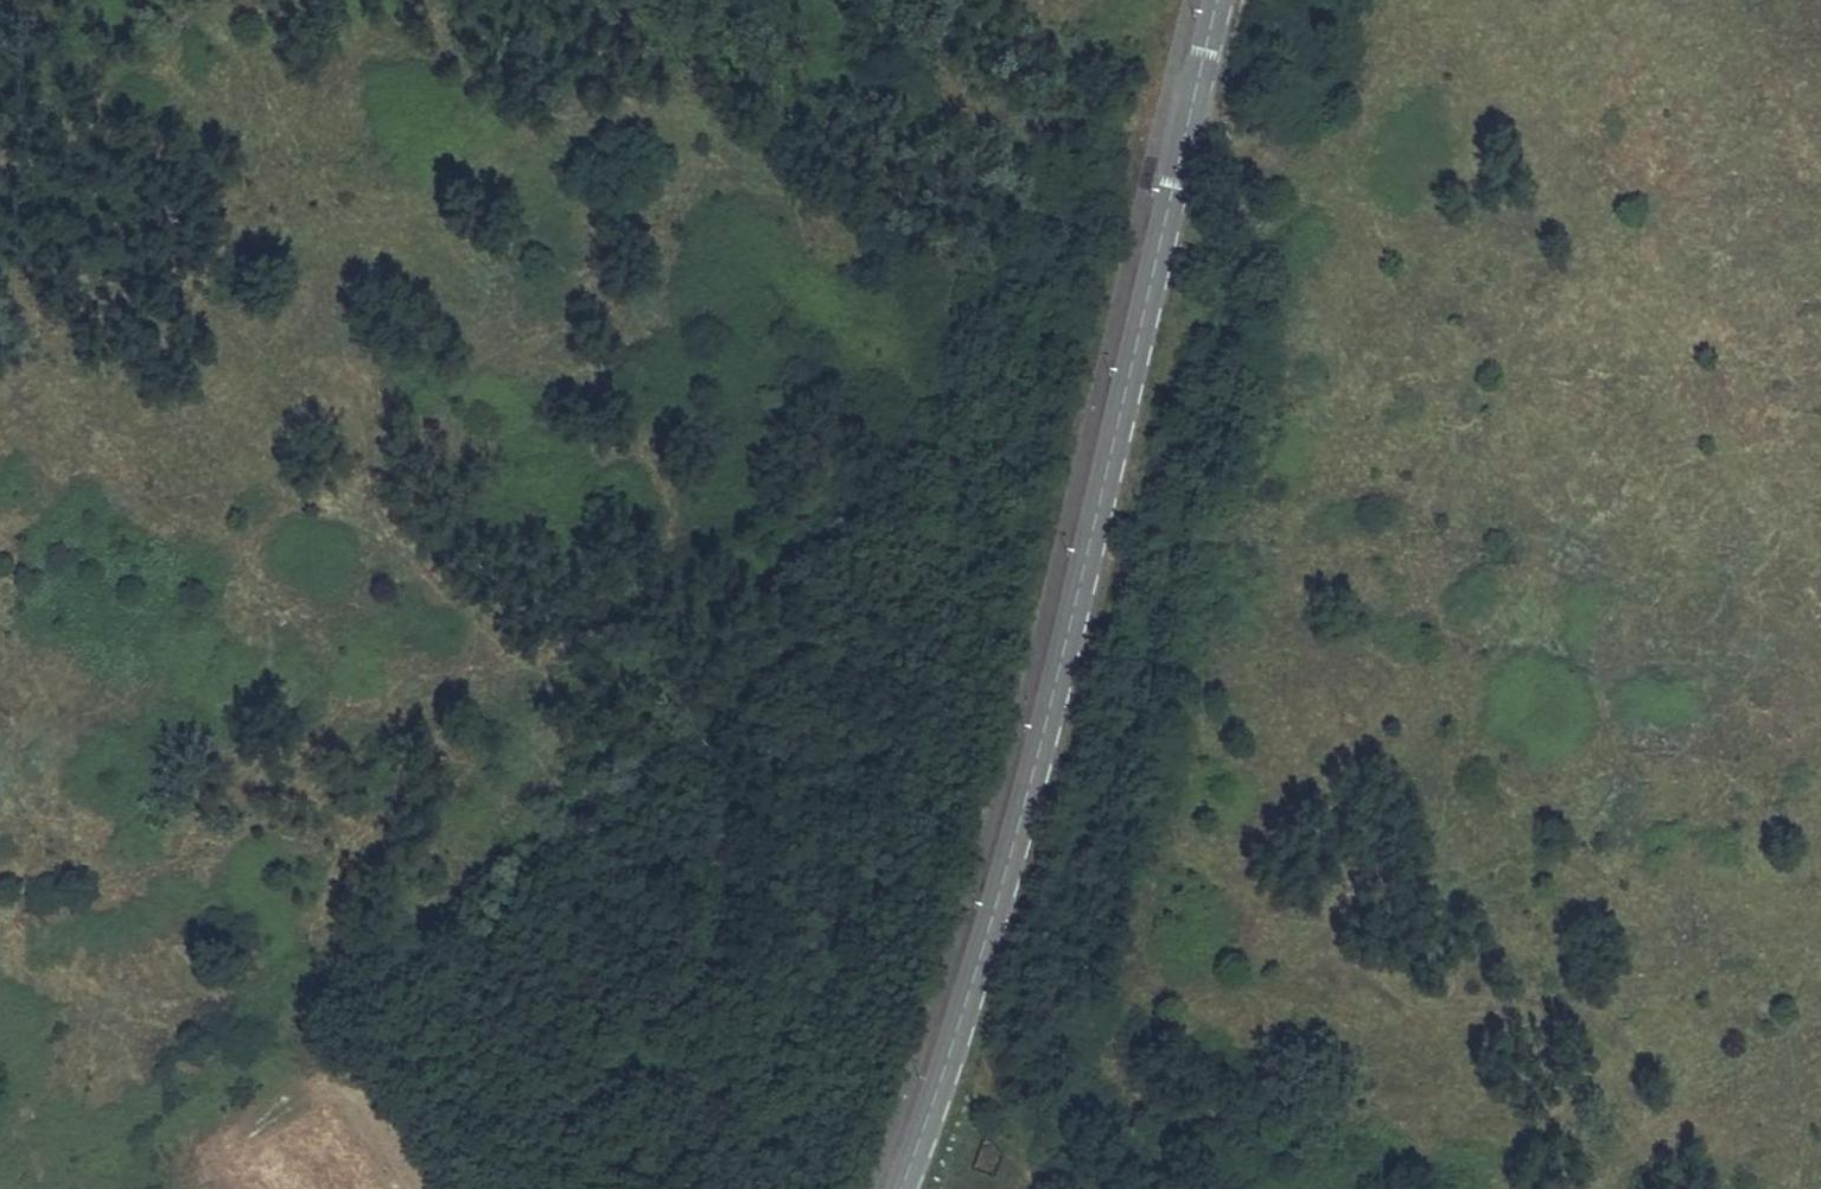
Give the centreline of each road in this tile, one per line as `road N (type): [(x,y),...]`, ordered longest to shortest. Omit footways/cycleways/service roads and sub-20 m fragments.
road 1 (unclassified): [(897,1188),(969,1003),(1035,770),(1220,0)]

